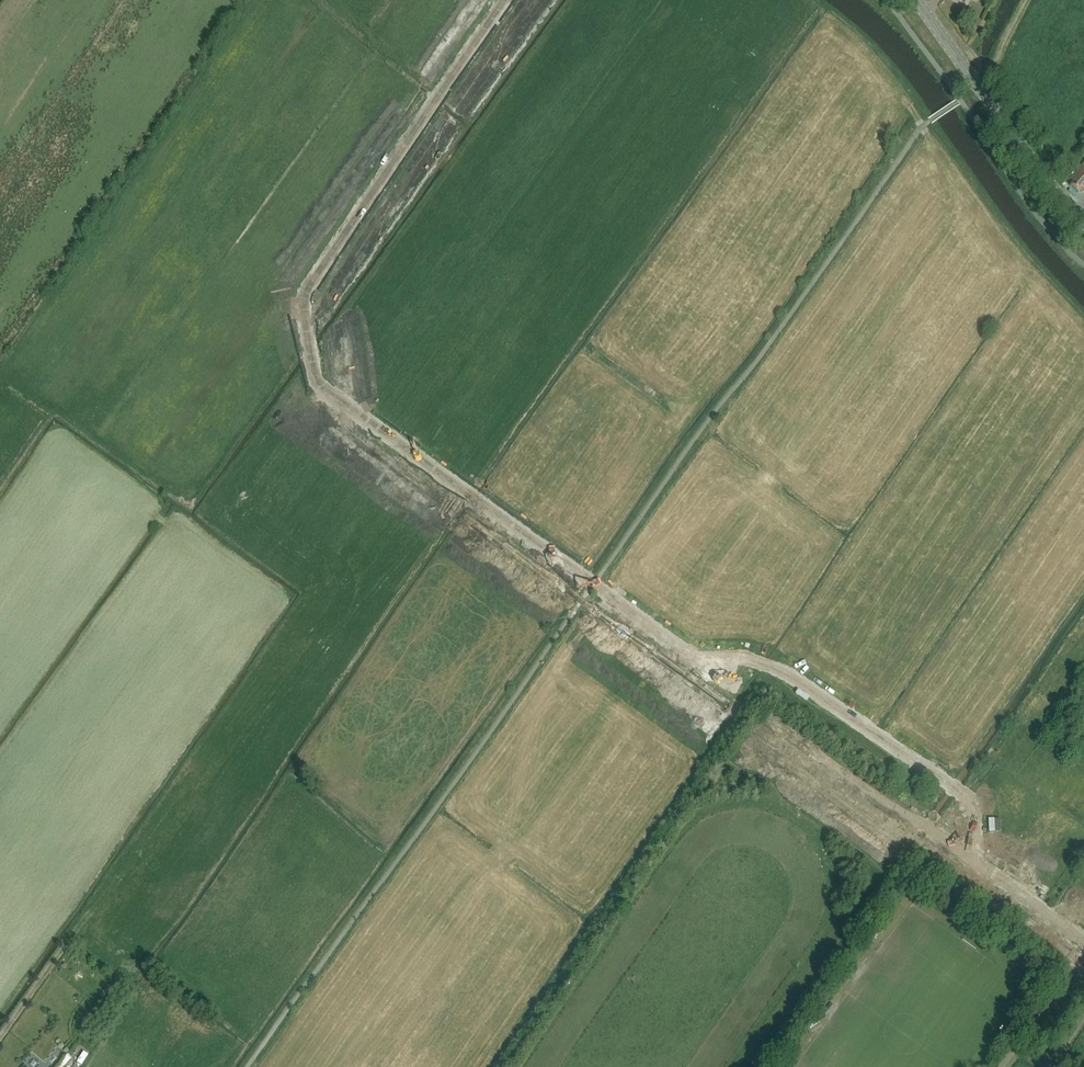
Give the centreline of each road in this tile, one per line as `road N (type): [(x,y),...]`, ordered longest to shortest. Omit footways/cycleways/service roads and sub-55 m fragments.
road 1 (secondary): [(1083,223),(917,0)]
road 2 (residential): [(1002,1066),(1083,946)]

